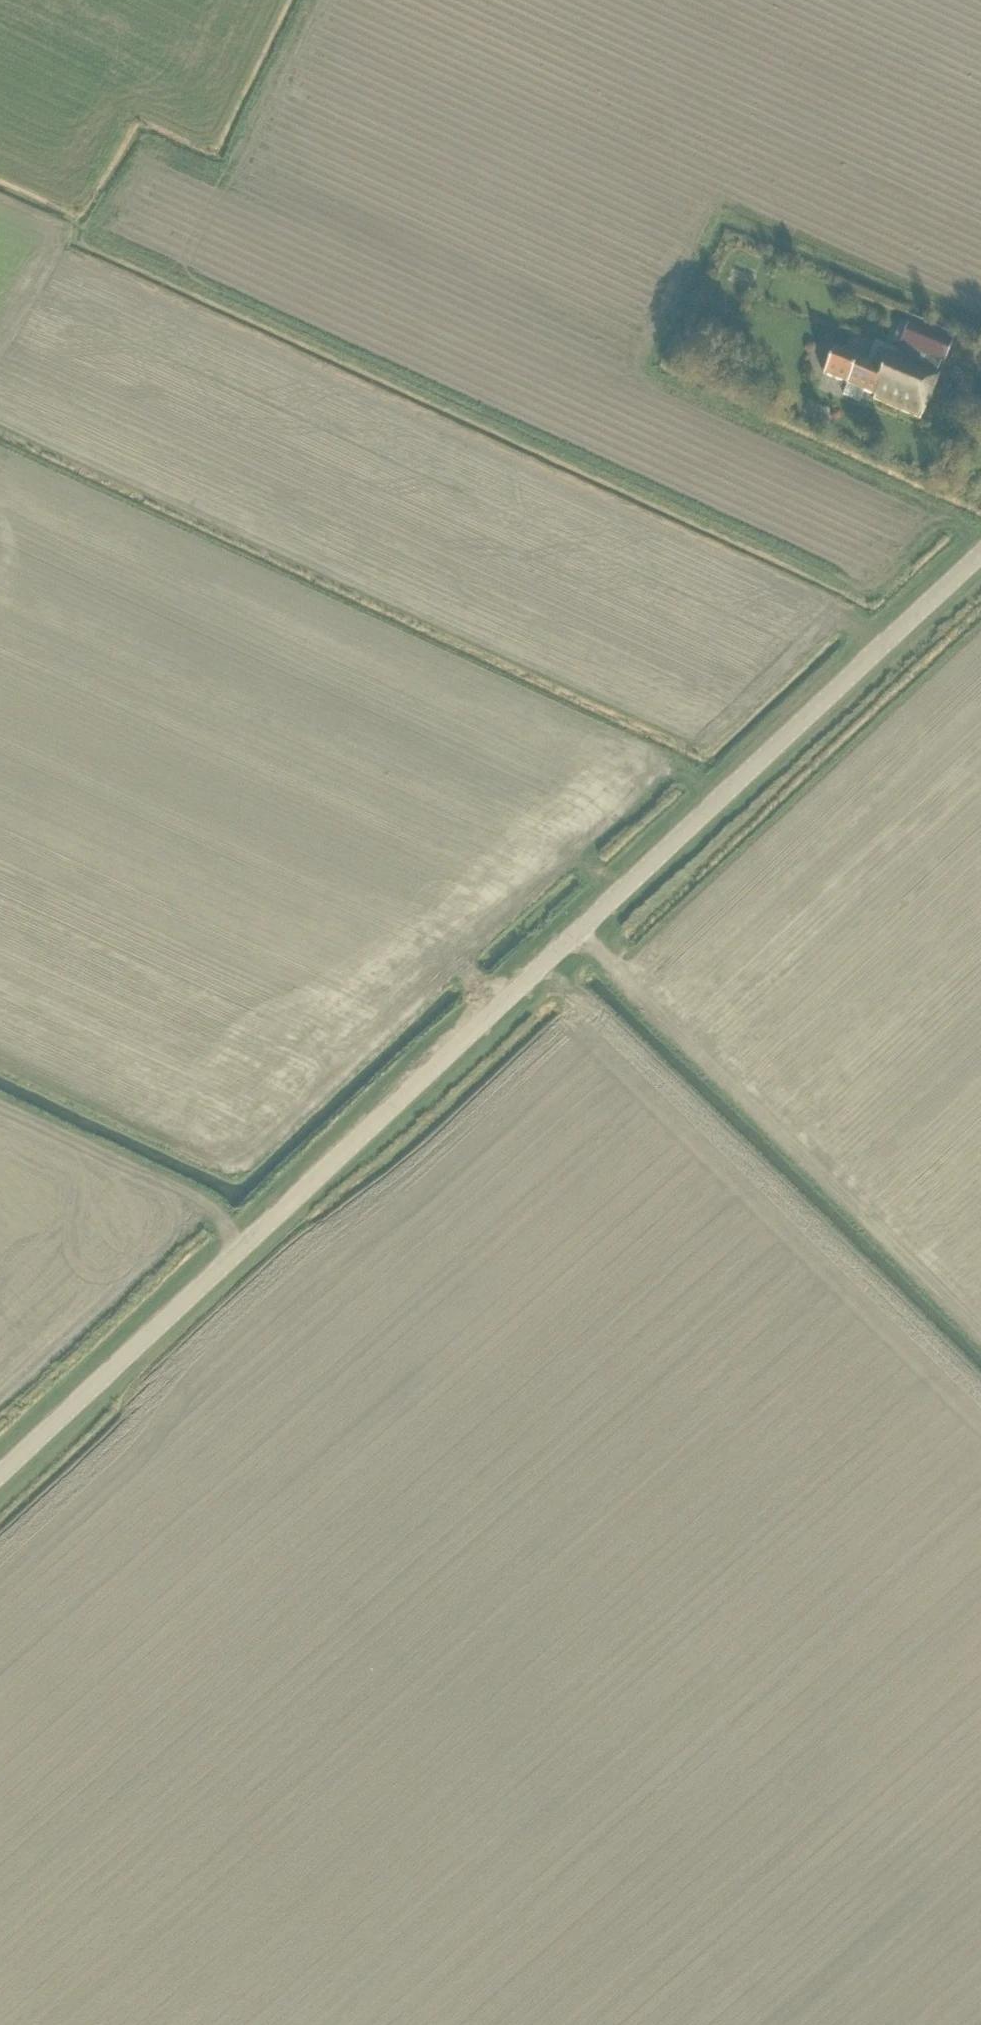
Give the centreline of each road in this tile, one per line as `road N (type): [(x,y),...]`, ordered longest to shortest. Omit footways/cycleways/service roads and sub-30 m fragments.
road 1 (tertiary): [(0,1476),(980,561)]

